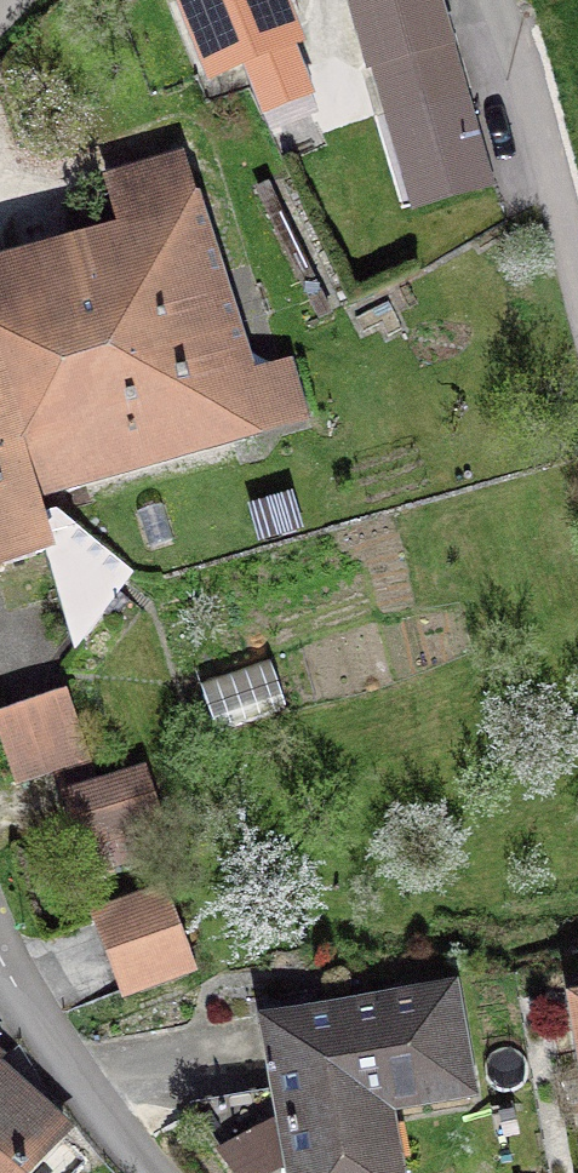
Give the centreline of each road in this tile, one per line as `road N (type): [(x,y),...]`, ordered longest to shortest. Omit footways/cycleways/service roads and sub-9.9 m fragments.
road 1 (residential): [(491,0),(577,279)]
road 2 (residential): [(137,1172),(0,968)]

